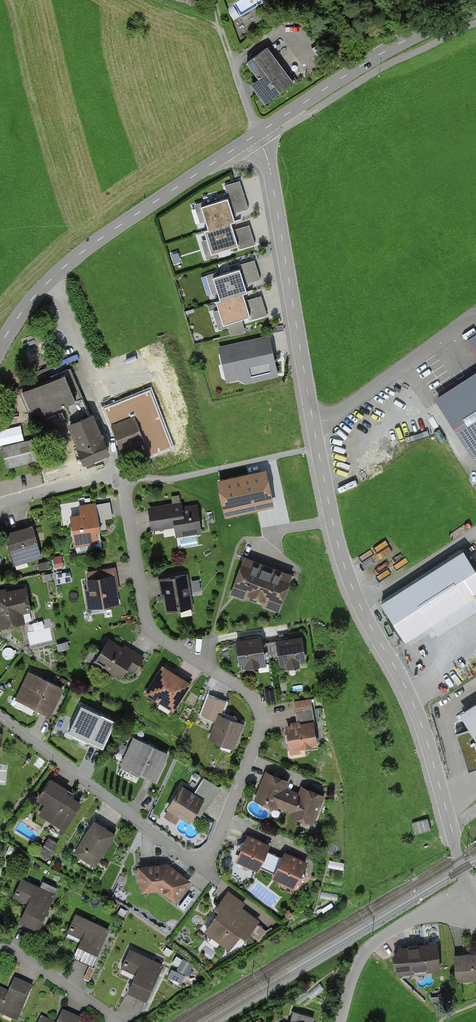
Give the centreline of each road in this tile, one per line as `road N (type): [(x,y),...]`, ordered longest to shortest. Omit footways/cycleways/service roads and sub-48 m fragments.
road 1 (residential): [(468,884),(419,719),(339,548),(271,176),(257,134)]
road 2 (residential): [(200,869),(258,737),(254,701),(151,628),(122,476),(0,504)]
road 3 (tertiary): [(0,346),(66,265),(257,134)]
road 4 (residential): [(0,717),(200,869)]
road 5 (residential): [(468,884),(369,946),(340,1021)]
road 6 (tertiary): [(257,134),(418,34)]
road 7 (residential): [(0,944),(119,1021)]

